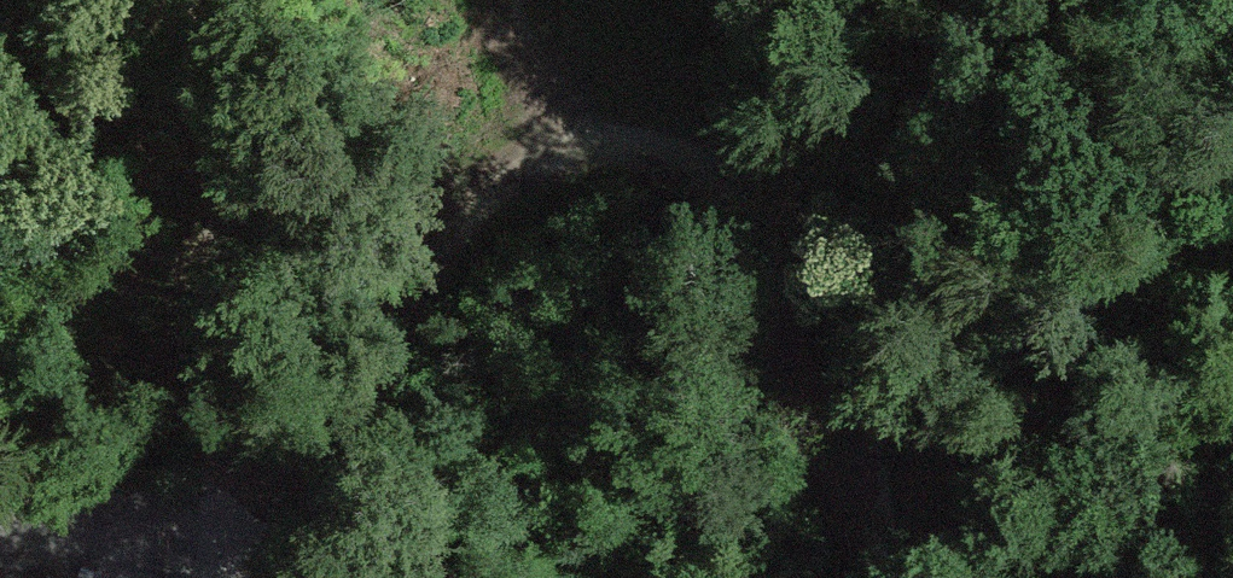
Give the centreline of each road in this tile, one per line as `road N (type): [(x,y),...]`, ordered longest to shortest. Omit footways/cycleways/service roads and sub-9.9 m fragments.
road 1 (track): [(221,554),(492,200),(590,147)]
road 2 (track): [(327,409),(278,290),(229,0)]
road 3 (track): [(779,199),(846,314),(889,577)]
road 4 (track): [(590,147),(779,199)]

